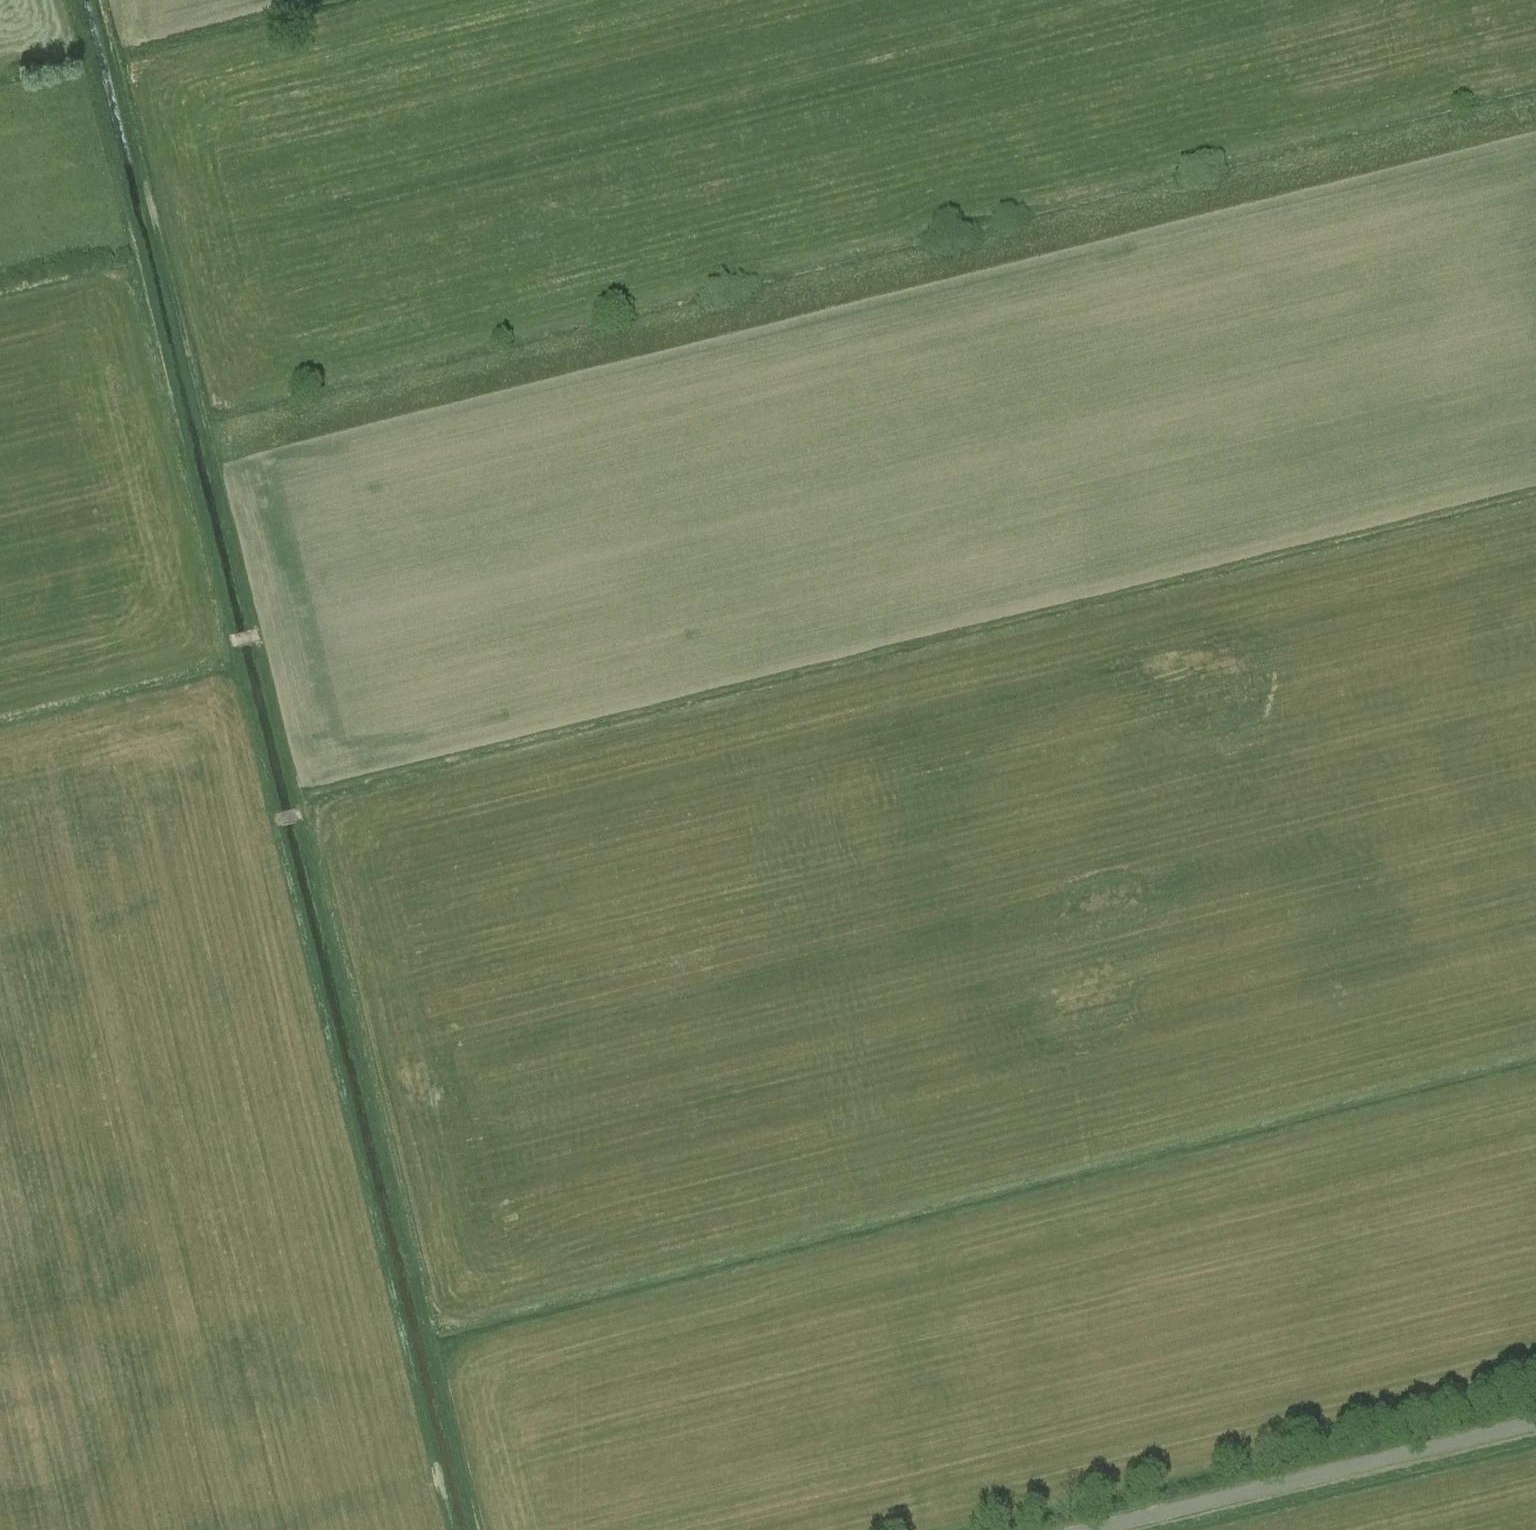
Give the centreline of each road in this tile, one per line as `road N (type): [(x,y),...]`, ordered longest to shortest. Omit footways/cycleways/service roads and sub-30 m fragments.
road 1 (unclassified): [(1087,1529),(1535,1420)]

